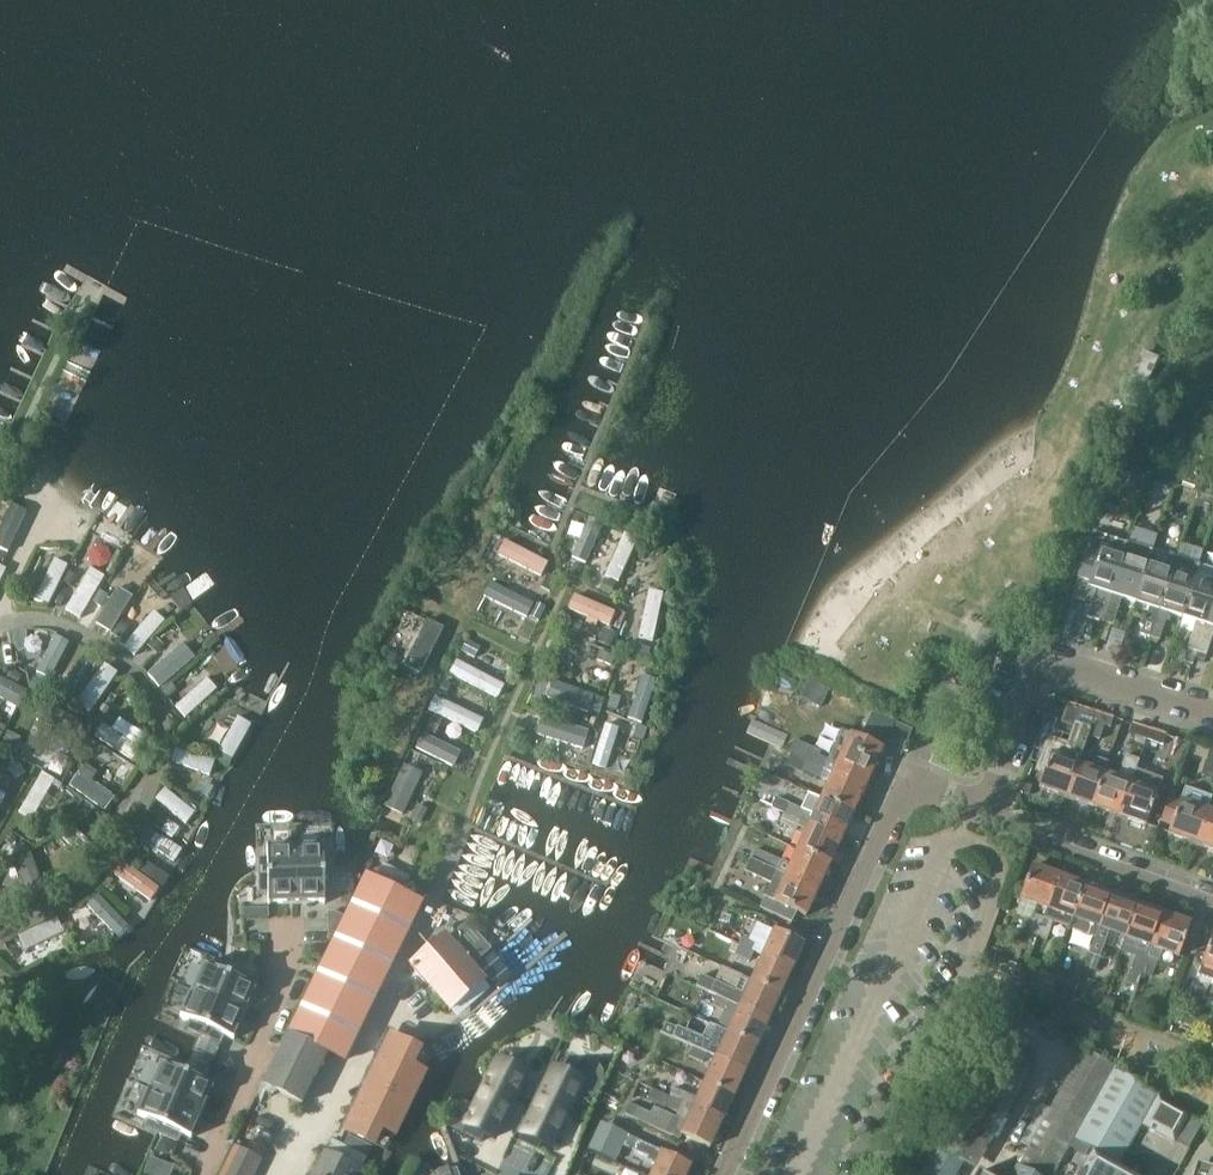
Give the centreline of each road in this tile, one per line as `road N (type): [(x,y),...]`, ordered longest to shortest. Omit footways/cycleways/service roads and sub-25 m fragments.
road 1 (residential): [(729,1174),(902,799),(917,789),(938,790),(993,809)]
road 2 (residential): [(993,809),(1048,666),(1065,665),(1212,712)]
road 3 (residential): [(1212,890),(993,809)]

